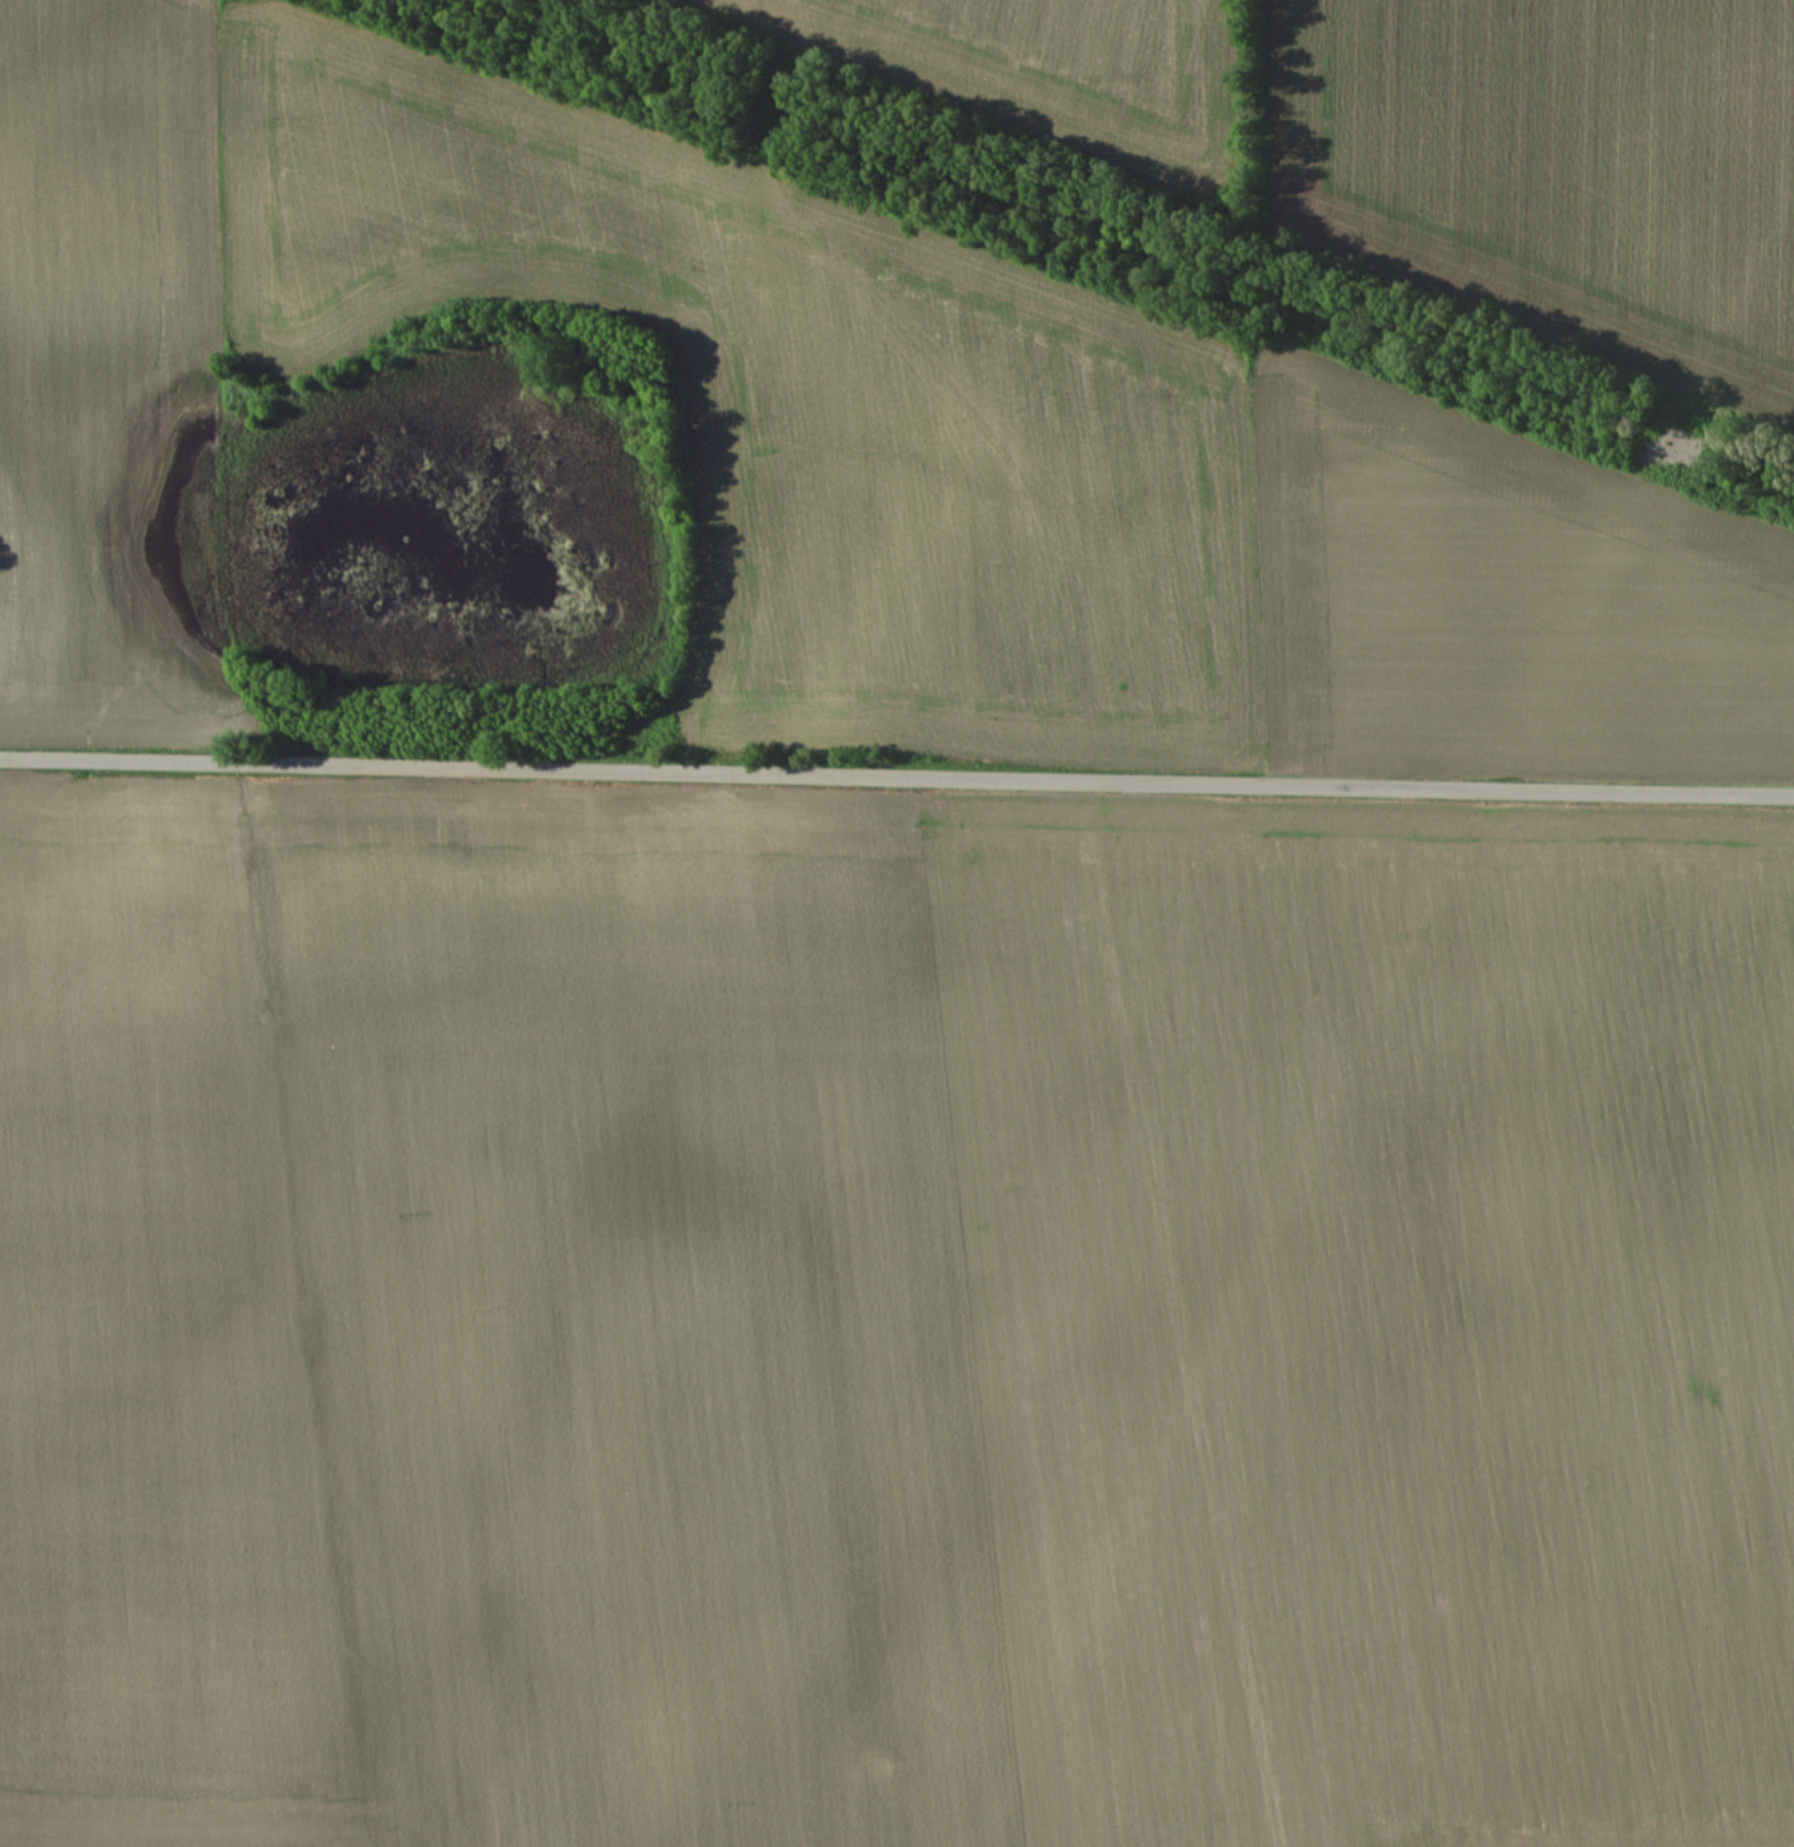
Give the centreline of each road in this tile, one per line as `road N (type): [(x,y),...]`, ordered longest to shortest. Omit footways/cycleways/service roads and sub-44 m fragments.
road 1 (residential): [(0,759),(1793,791)]

